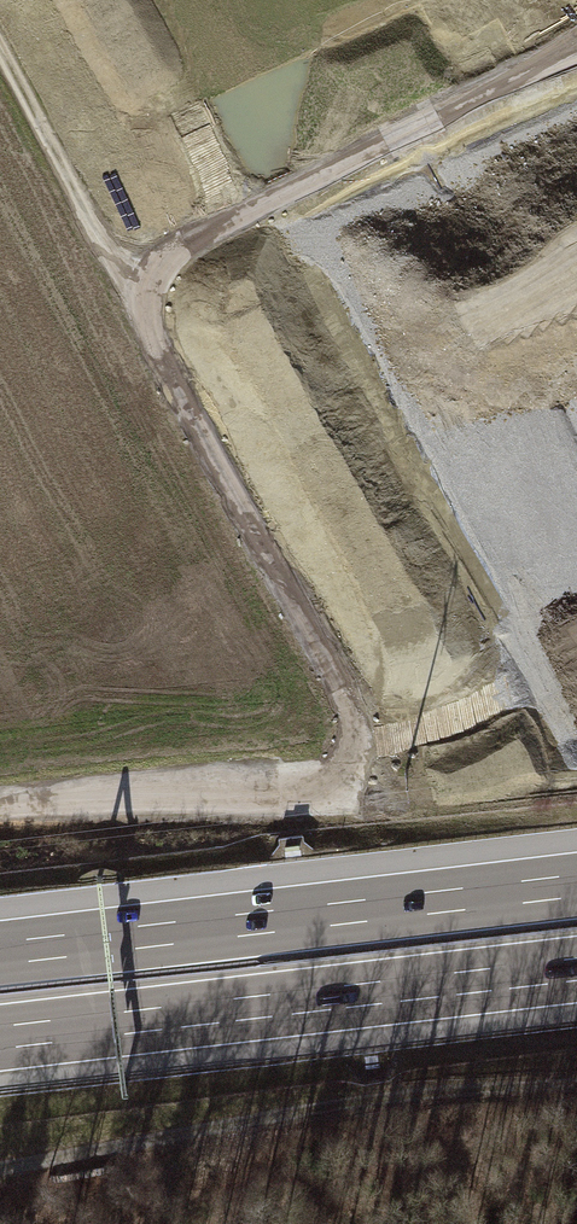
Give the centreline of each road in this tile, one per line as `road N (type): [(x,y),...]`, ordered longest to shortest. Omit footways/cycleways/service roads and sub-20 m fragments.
road 1 (unclassified): [(0,1164),(359,1101),(576,1088)]
road 2 (motorway): [(0,1027),(576,958)]
road 3 (motorway): [(576,897),(0,965)]
road 4 (track): [(576,48),(120,282)]
road 5 (track): [(120,282),(0,54)]

